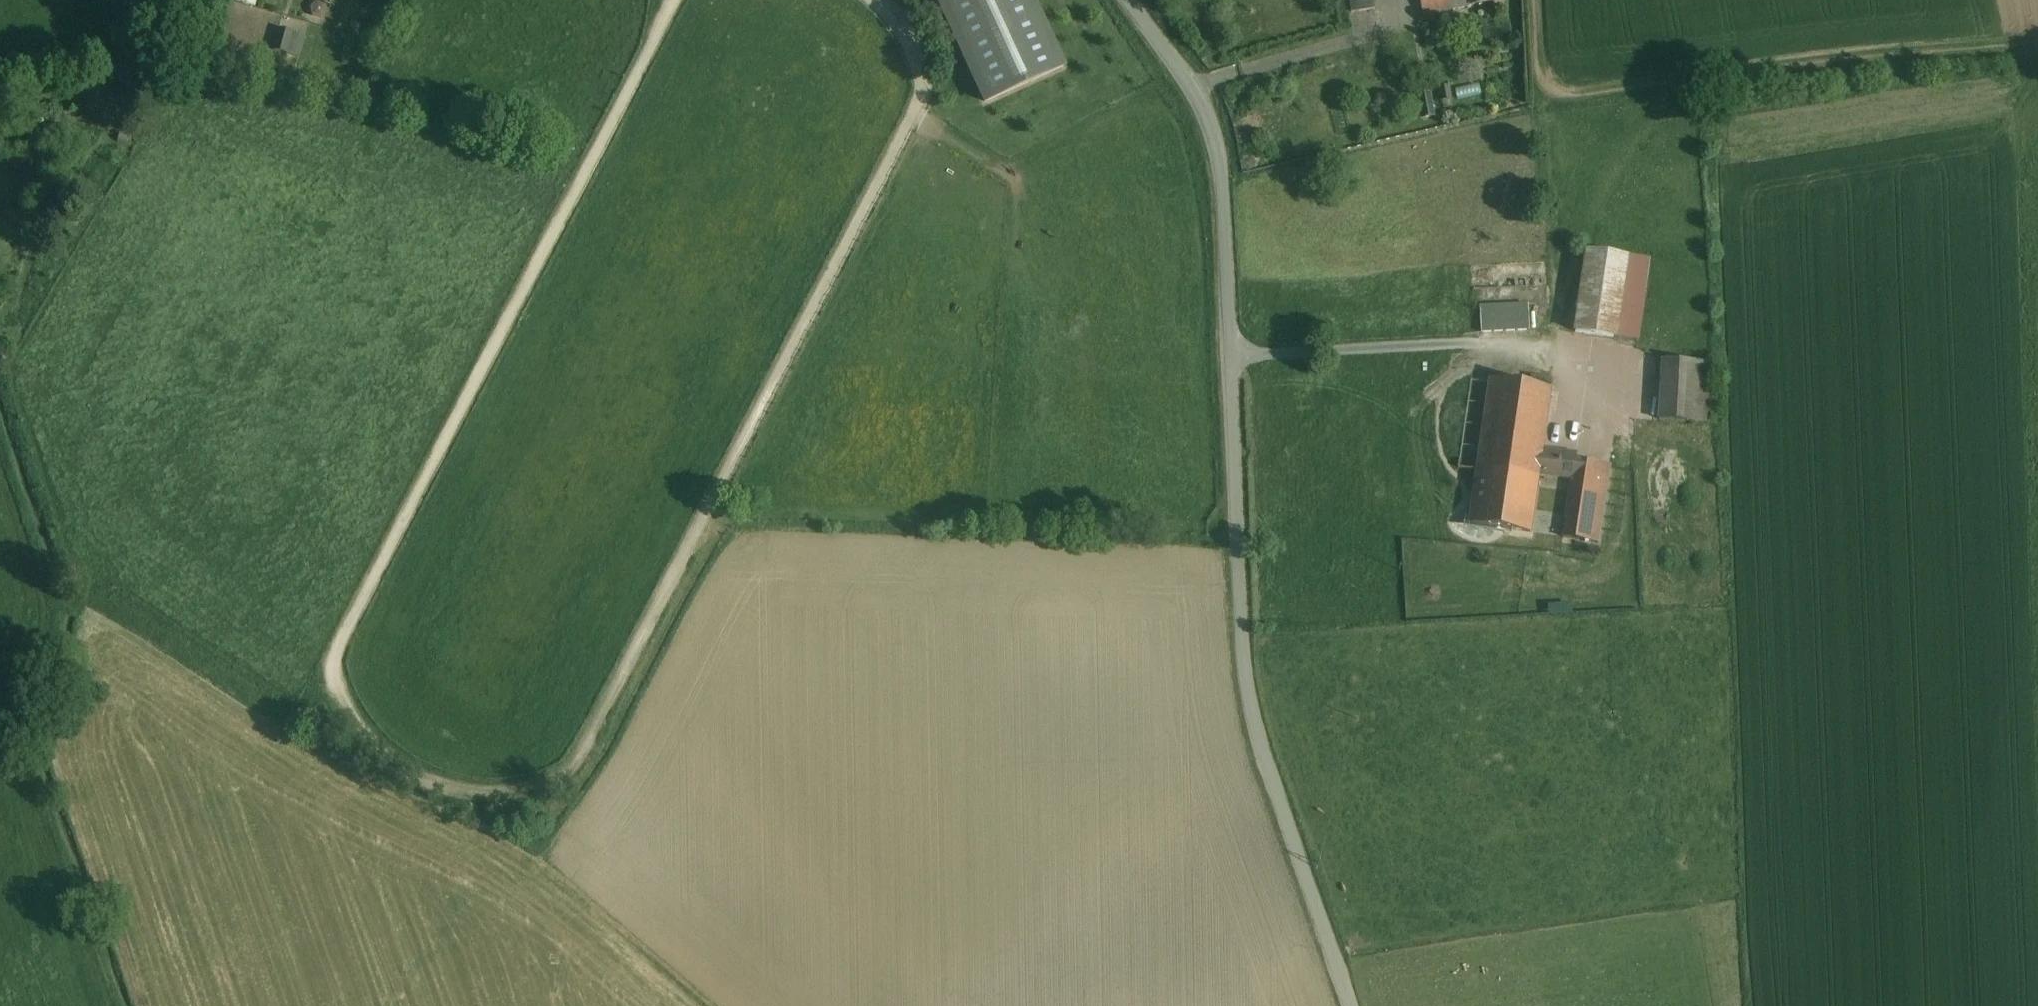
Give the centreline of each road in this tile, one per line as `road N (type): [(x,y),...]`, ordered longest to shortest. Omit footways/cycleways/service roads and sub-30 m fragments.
road 1 (unclassified): [(1350,1005),(1253,718),(1224,199),(1214,139),(1193,86),(1127,0)]
road 2 (track): [(2037,41),(1834,54),(1572,95),(1541,74),(1537,0)]

